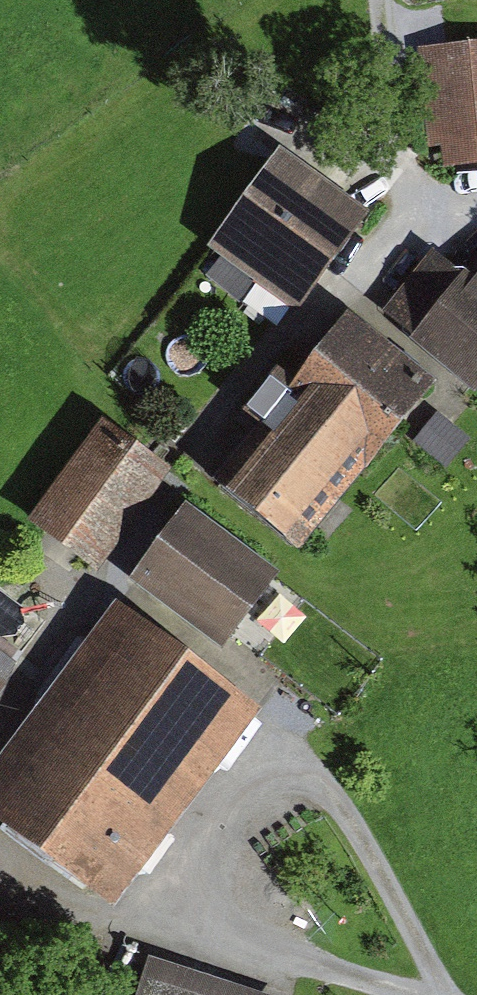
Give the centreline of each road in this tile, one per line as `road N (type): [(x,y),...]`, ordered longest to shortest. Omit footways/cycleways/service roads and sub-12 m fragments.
road 1 (track): [(0,751),(39,685),(186,491),(194,444),(279,343),(337,297),(420,209)]
road 2 (track): [(440,994),(359,834),(310,774),(264,767),(241,775),(211,812),(210,864),(233,914)]
road 3 (track): [(410,994),(281,953),(233,914),(113,936),(34,911),(0,886)]
road 4 (track): [(382,0),(389,145),(420,209)]

